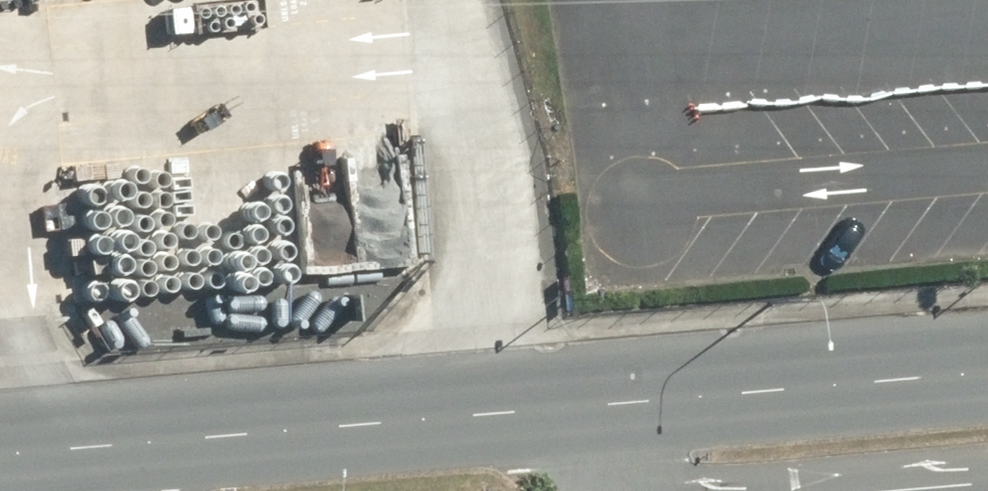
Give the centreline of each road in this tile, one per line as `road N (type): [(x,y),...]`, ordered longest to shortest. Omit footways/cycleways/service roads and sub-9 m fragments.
road 1 (primary): [(530,414),(987,375)]
road 2 (primary): [(110,443),(530,414)]
road 3 (primary): [(653,490),(577,461),(530,414)]

